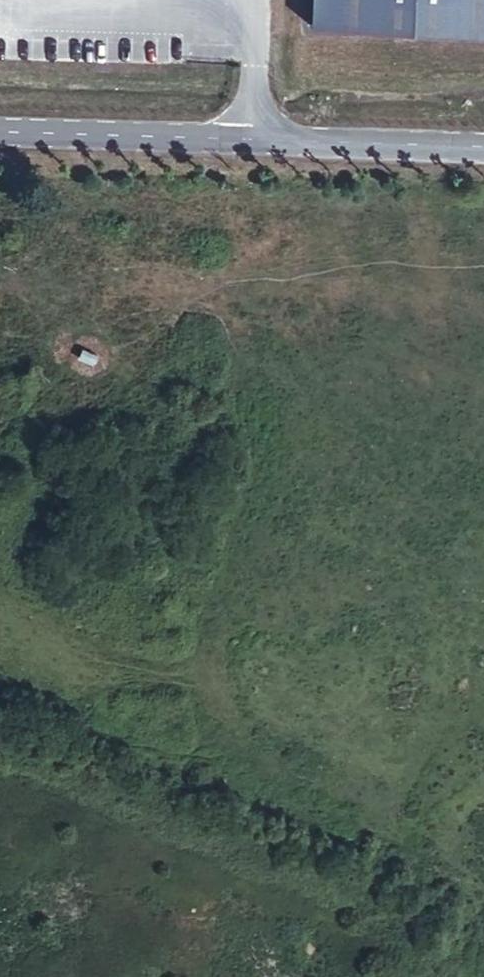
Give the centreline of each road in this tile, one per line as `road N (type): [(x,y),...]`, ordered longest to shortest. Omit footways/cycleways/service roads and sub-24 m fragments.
road 1 (unclassified): [(483,142),(0,129)]

